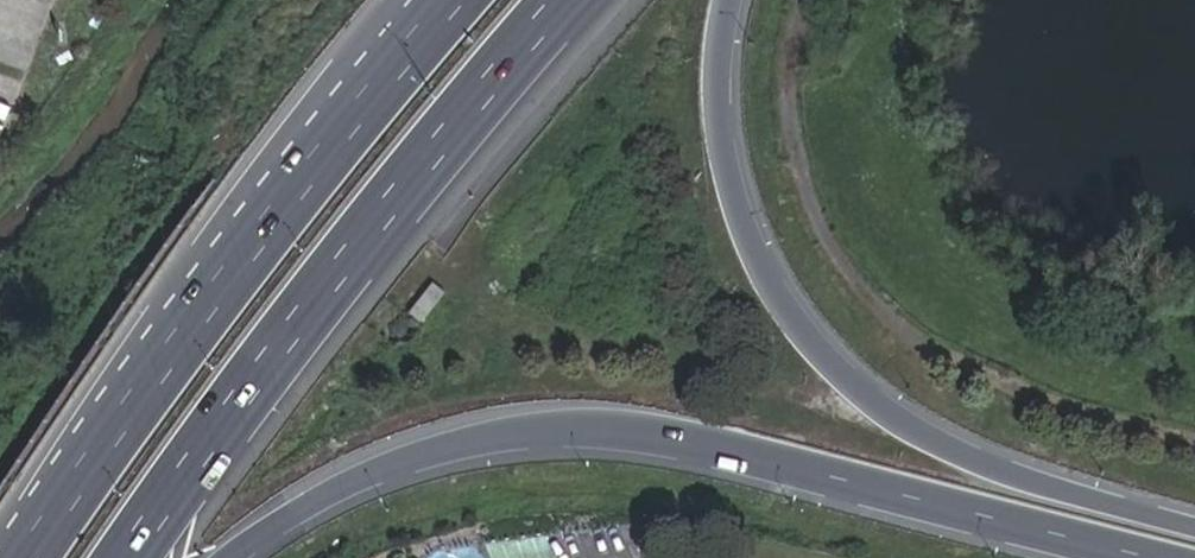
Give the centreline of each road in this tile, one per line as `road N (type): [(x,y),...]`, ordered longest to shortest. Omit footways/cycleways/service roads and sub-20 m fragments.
road 1 (motorway): [(229,557),(290,515),(396,462),(514,433),(571,428),(719,447),(1152,557)]
road 2 (motorway): [(1194,527),(1030,482),(939,445),(866,397),(805,336),(763,272),(726,172),(718,61),(728,0)]
road 3 (motorway): [(126,557),(276,351),(566,0)]
road 4 (motorway): [(452,0),(281,209),(24,557)]

